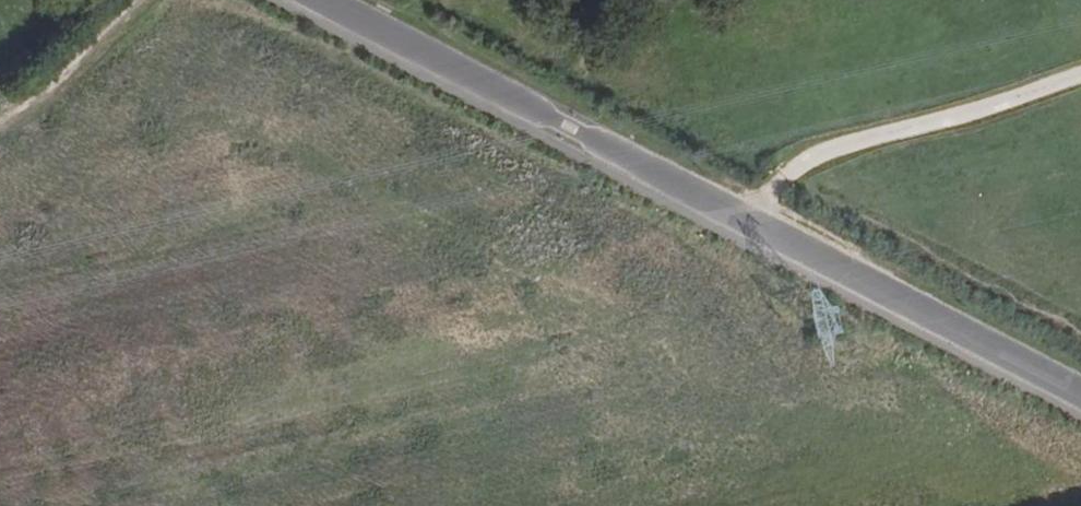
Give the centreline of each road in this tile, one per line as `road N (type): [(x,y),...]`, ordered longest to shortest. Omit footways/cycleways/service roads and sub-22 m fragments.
road 1 (residential): [(319,0),(1080,398)]

